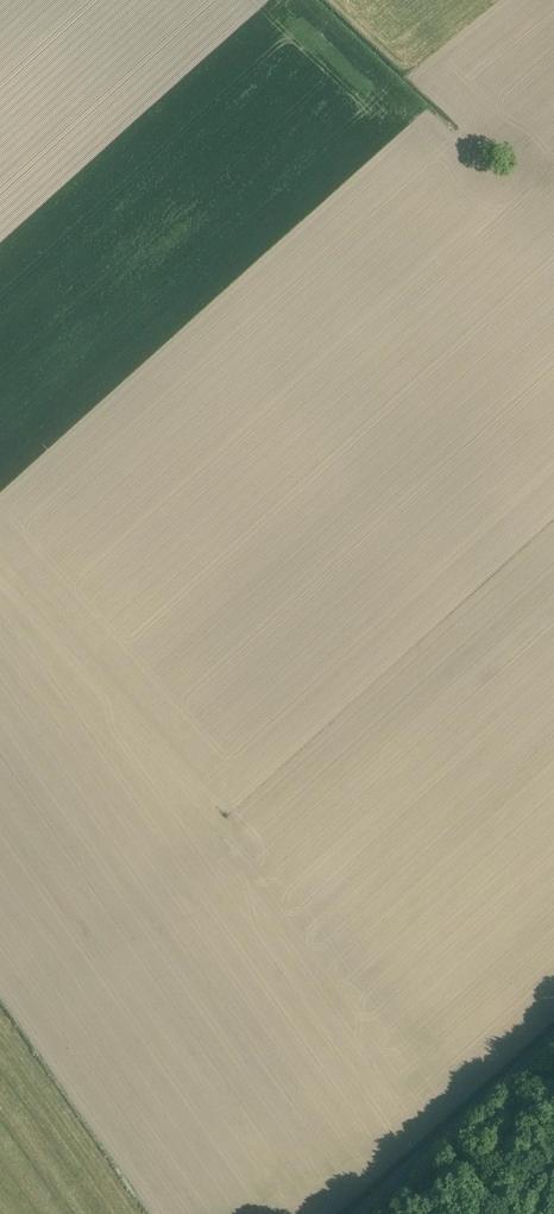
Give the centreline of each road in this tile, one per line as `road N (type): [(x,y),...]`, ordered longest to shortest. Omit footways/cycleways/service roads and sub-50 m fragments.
road 1 (unclassified): [(553,1038),(358,1213)]

